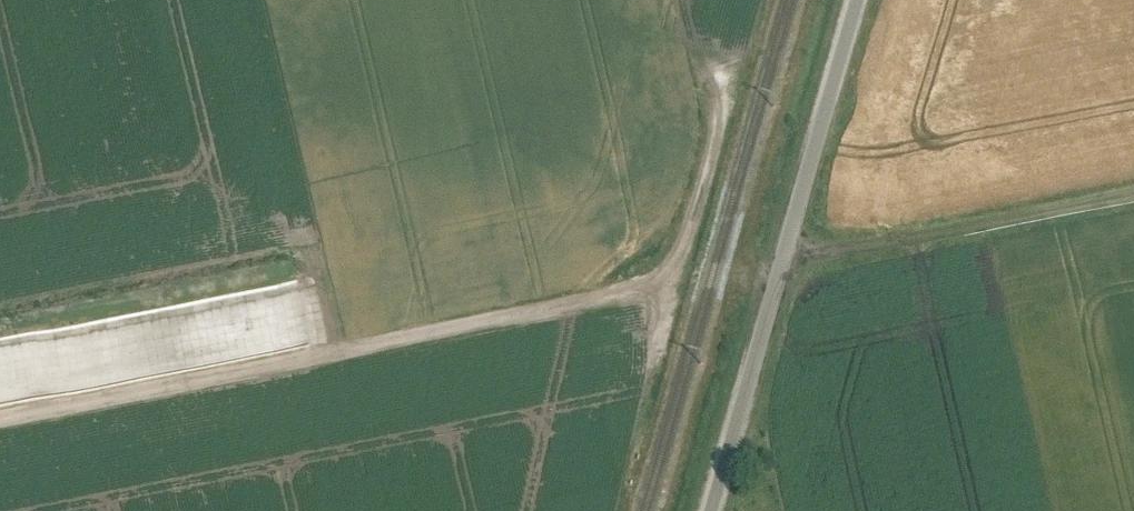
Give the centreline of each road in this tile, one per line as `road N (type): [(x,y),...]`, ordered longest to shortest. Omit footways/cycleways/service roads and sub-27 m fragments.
road 1 (unclassified): [(710,510),(859,0)]

